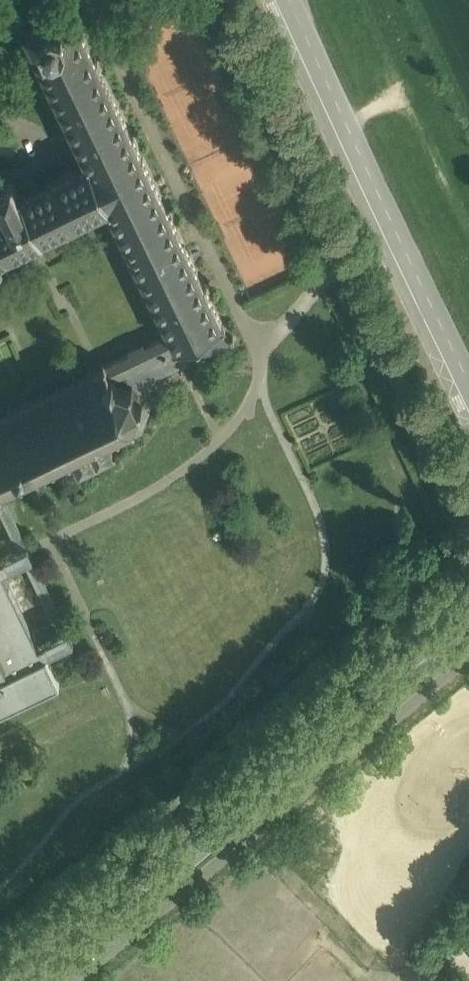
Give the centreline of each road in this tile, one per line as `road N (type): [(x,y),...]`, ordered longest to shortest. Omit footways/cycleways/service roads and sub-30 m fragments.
road 1 (secondary): [(39,980),(468,622)]
road 2 (unclassified): [(290,0),(468,374)]

